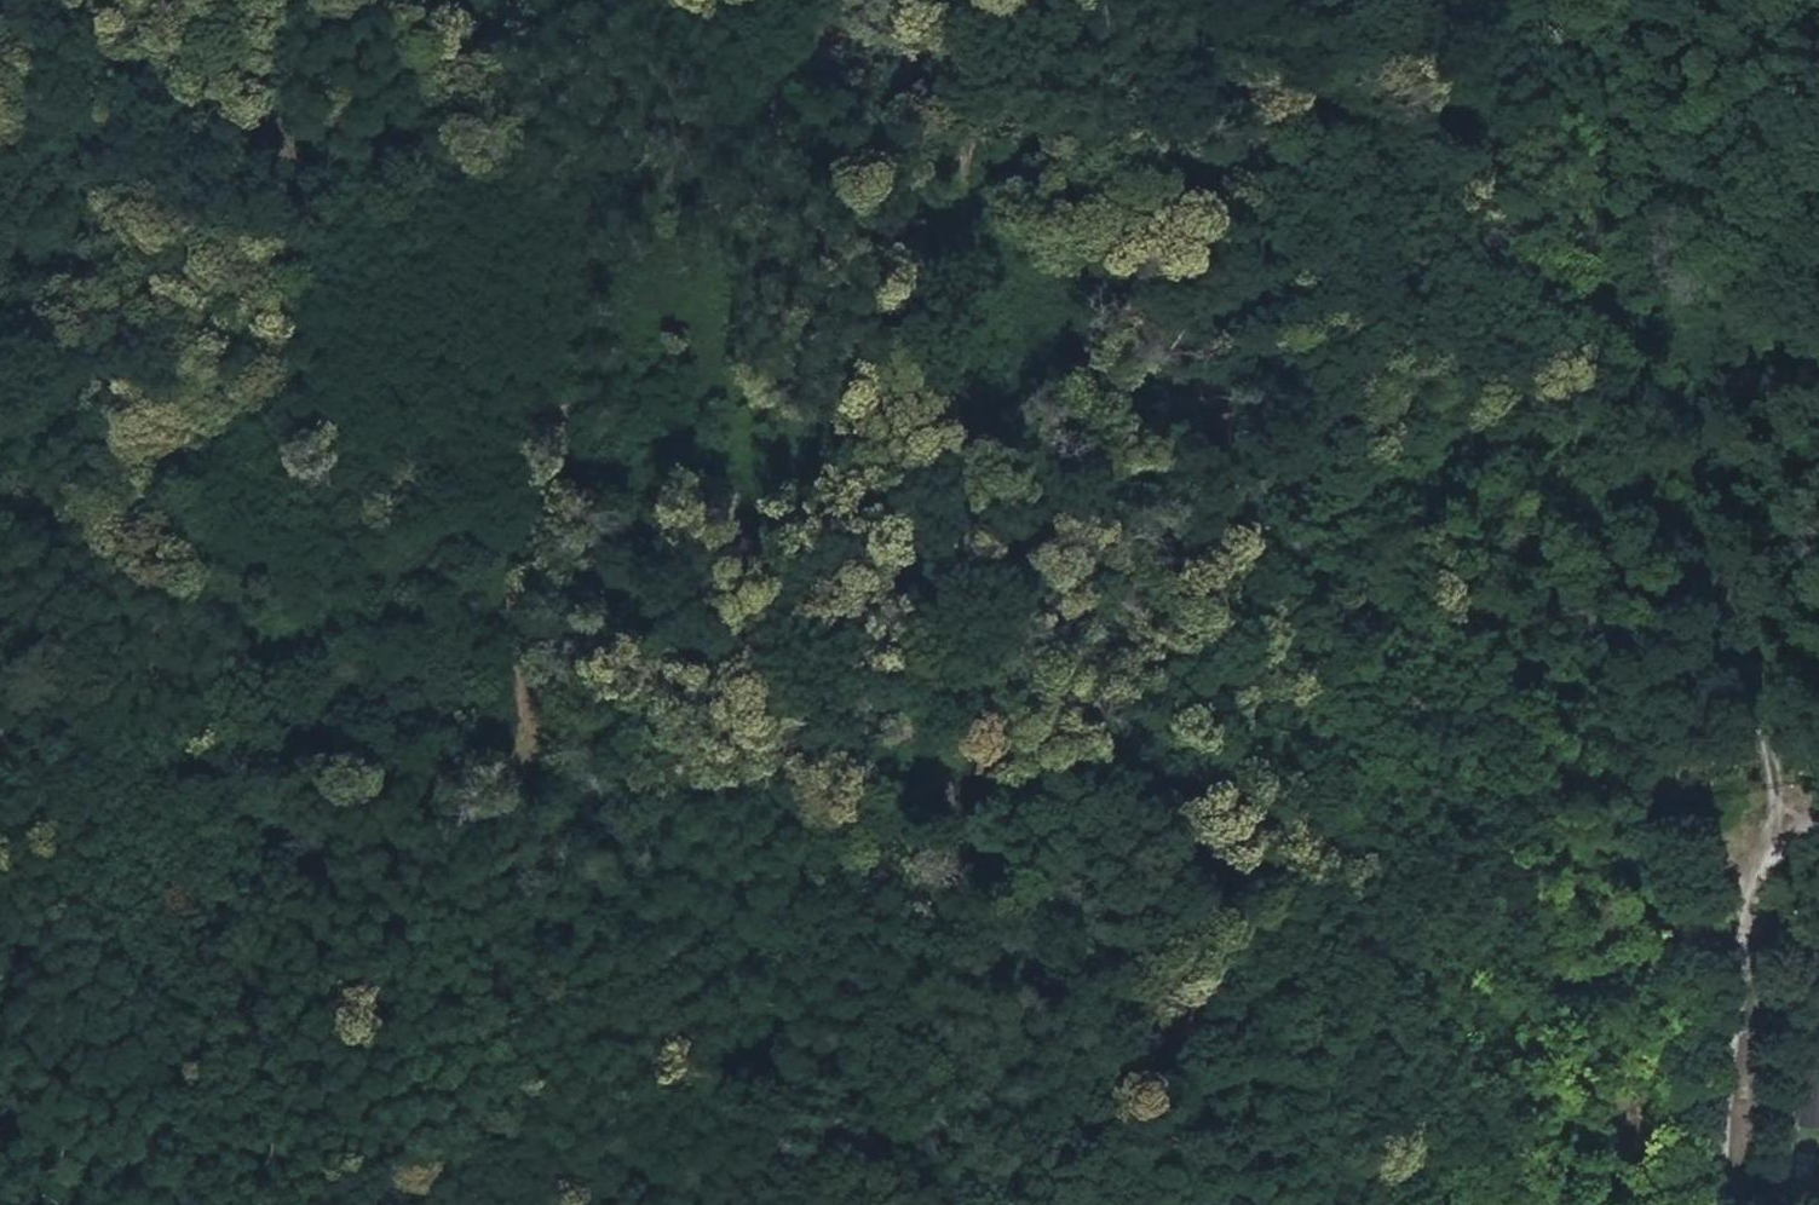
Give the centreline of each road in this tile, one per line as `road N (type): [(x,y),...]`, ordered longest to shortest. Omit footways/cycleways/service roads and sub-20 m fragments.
road 1 (unclassified): [(1818,811),(1778,822),(1739,882),(1717,1204)]

